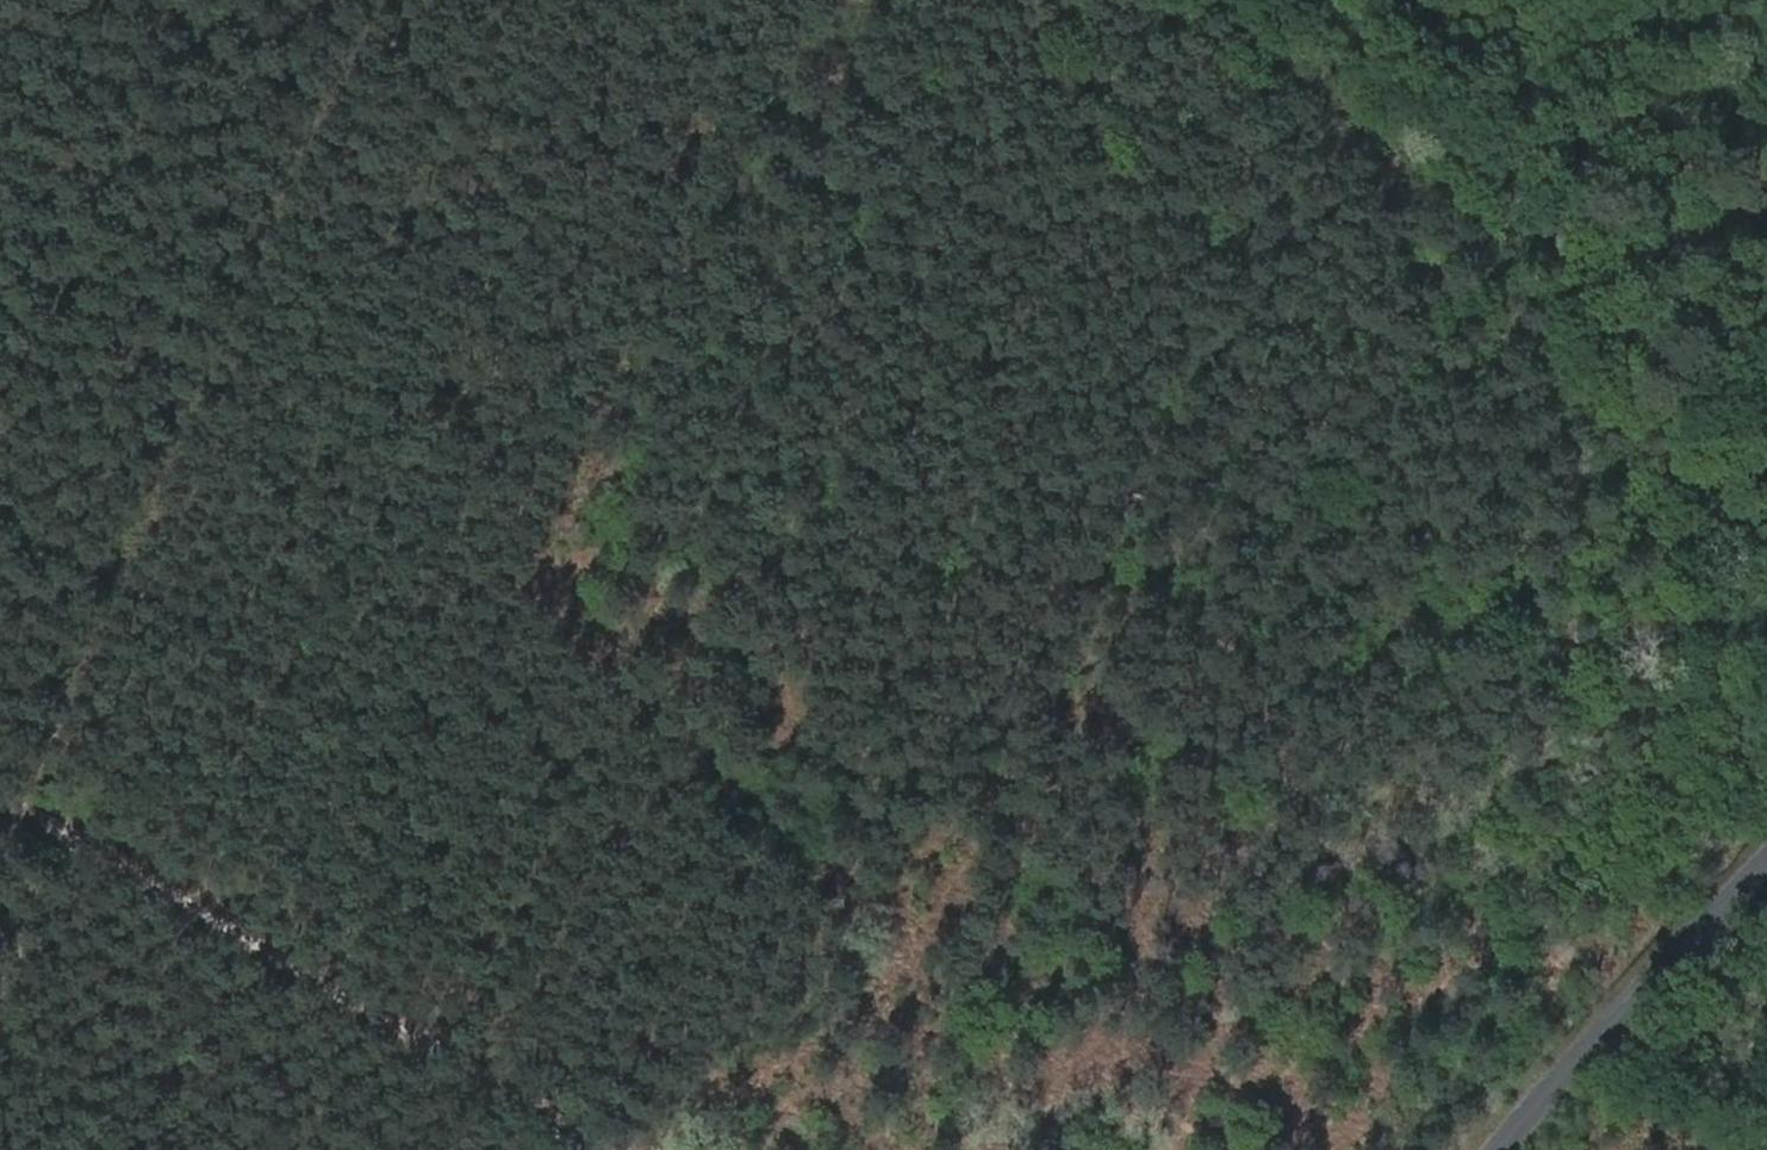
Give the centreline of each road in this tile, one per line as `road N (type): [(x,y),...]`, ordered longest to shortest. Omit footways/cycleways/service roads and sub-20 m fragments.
road 1 (track): [(33,817),(392,0)]
road 2 (track): [(616,1149),(0,797)]
road 3 (unclassified): [(1496,1149),(1766,859)]
road 4 (track): [(0,995),(53,828)]

